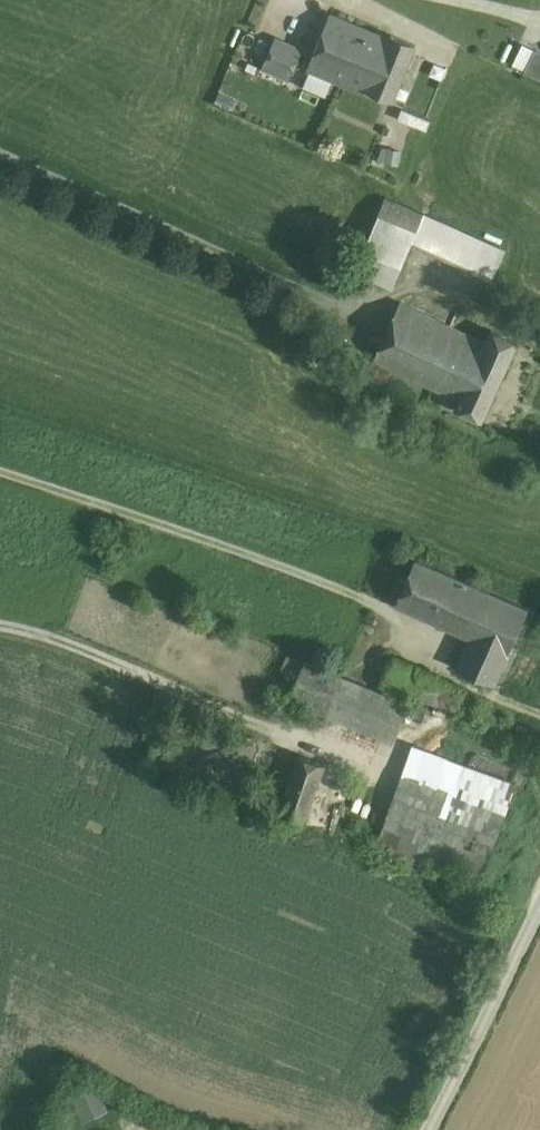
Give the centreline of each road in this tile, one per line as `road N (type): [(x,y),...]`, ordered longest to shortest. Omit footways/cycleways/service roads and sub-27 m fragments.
road 1 (residential): [(539,926),(437,1129)]

